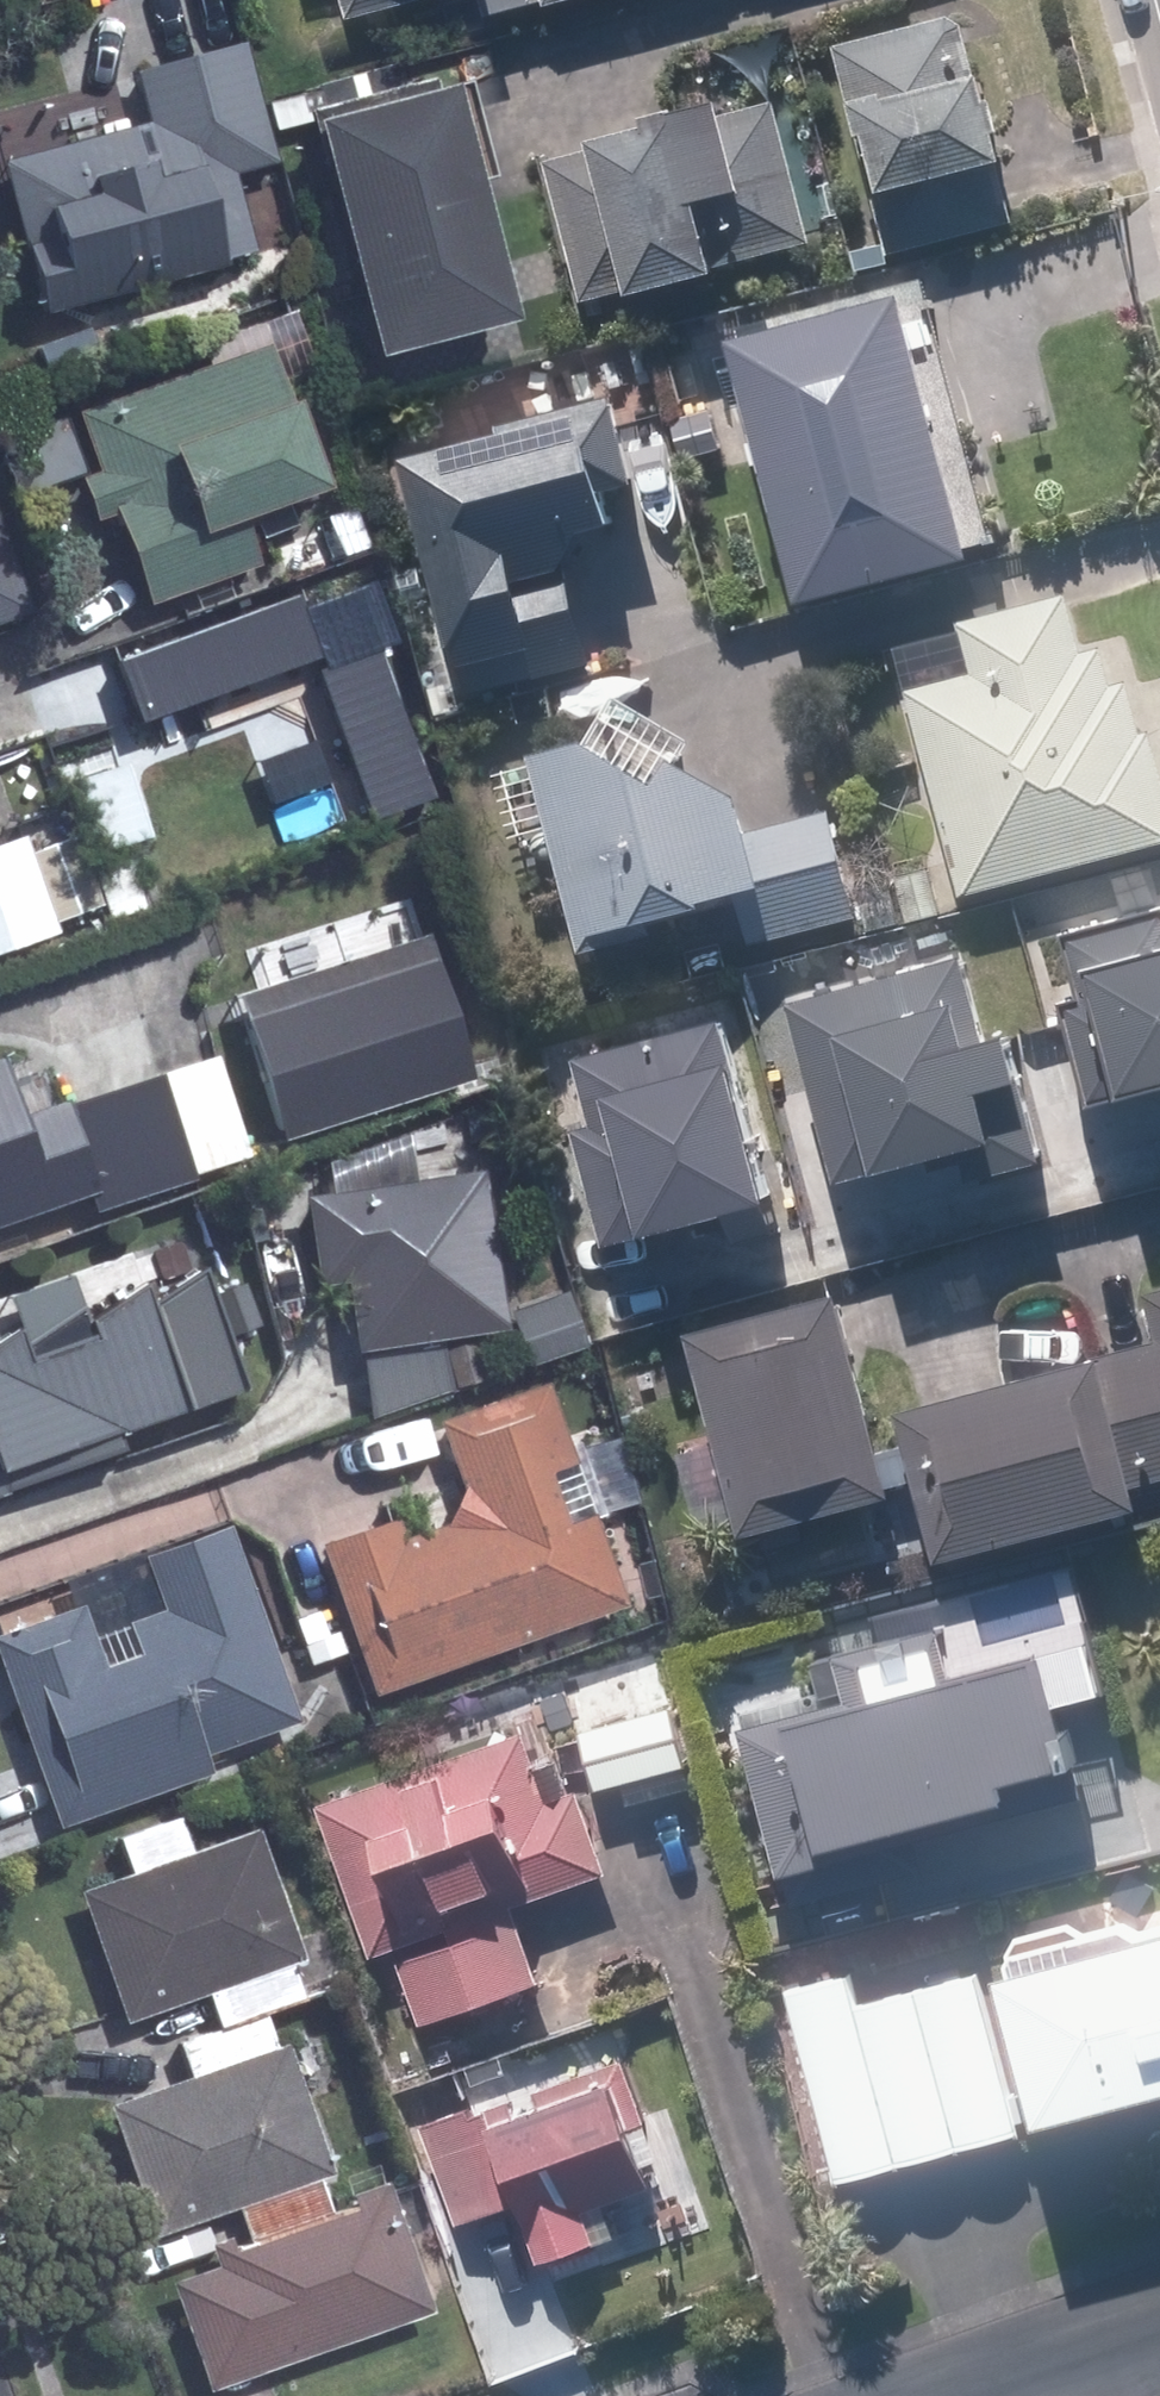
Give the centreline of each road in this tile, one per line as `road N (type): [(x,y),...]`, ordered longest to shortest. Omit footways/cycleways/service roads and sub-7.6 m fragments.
road 1 (residential): [(995,2395),(1159,2337)]

